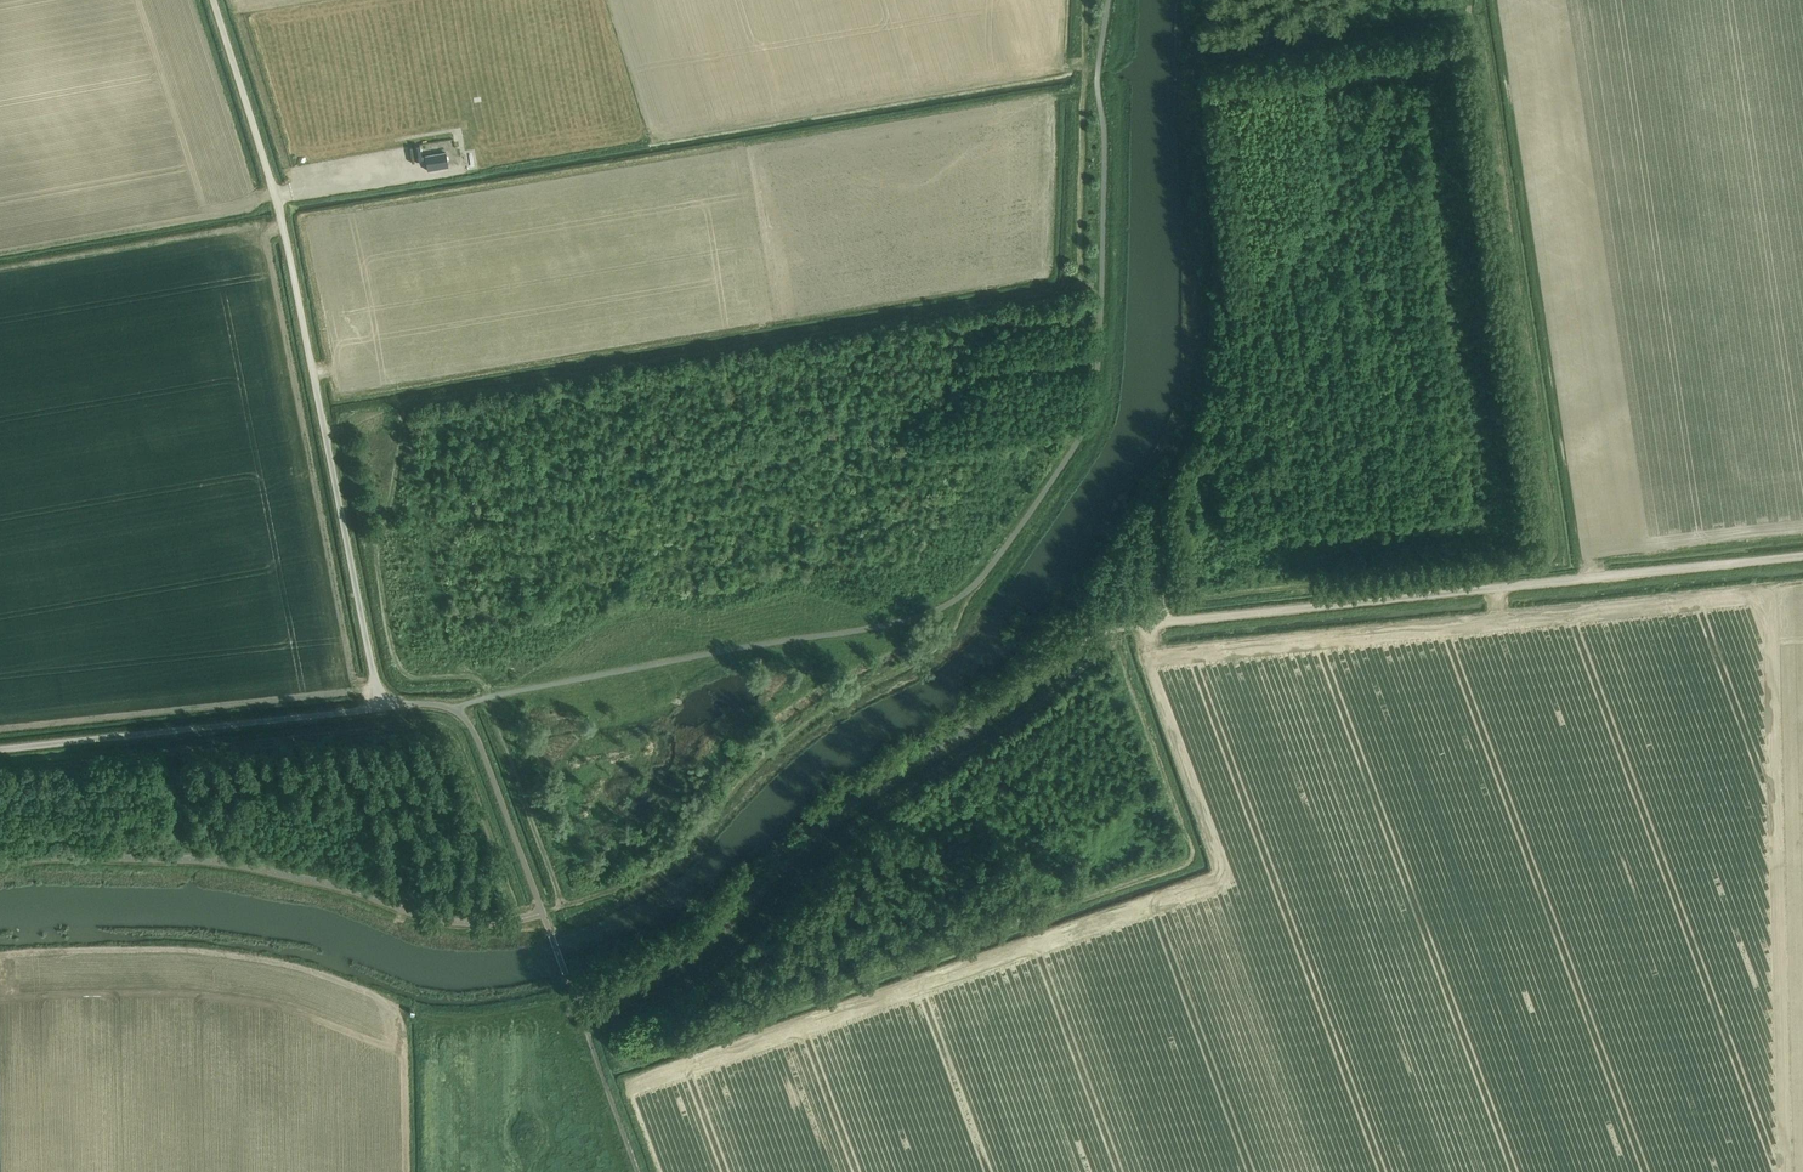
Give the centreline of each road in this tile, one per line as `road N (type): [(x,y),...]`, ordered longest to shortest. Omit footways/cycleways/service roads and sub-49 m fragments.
road 1 (unclassified): [(0,749),(381,706),(276,195),(213,0)]
road 2 (unclassified): [(1102,630),(1802,554)]
road 3 (track): [(639,1171),(590,1040),(589,997)]

